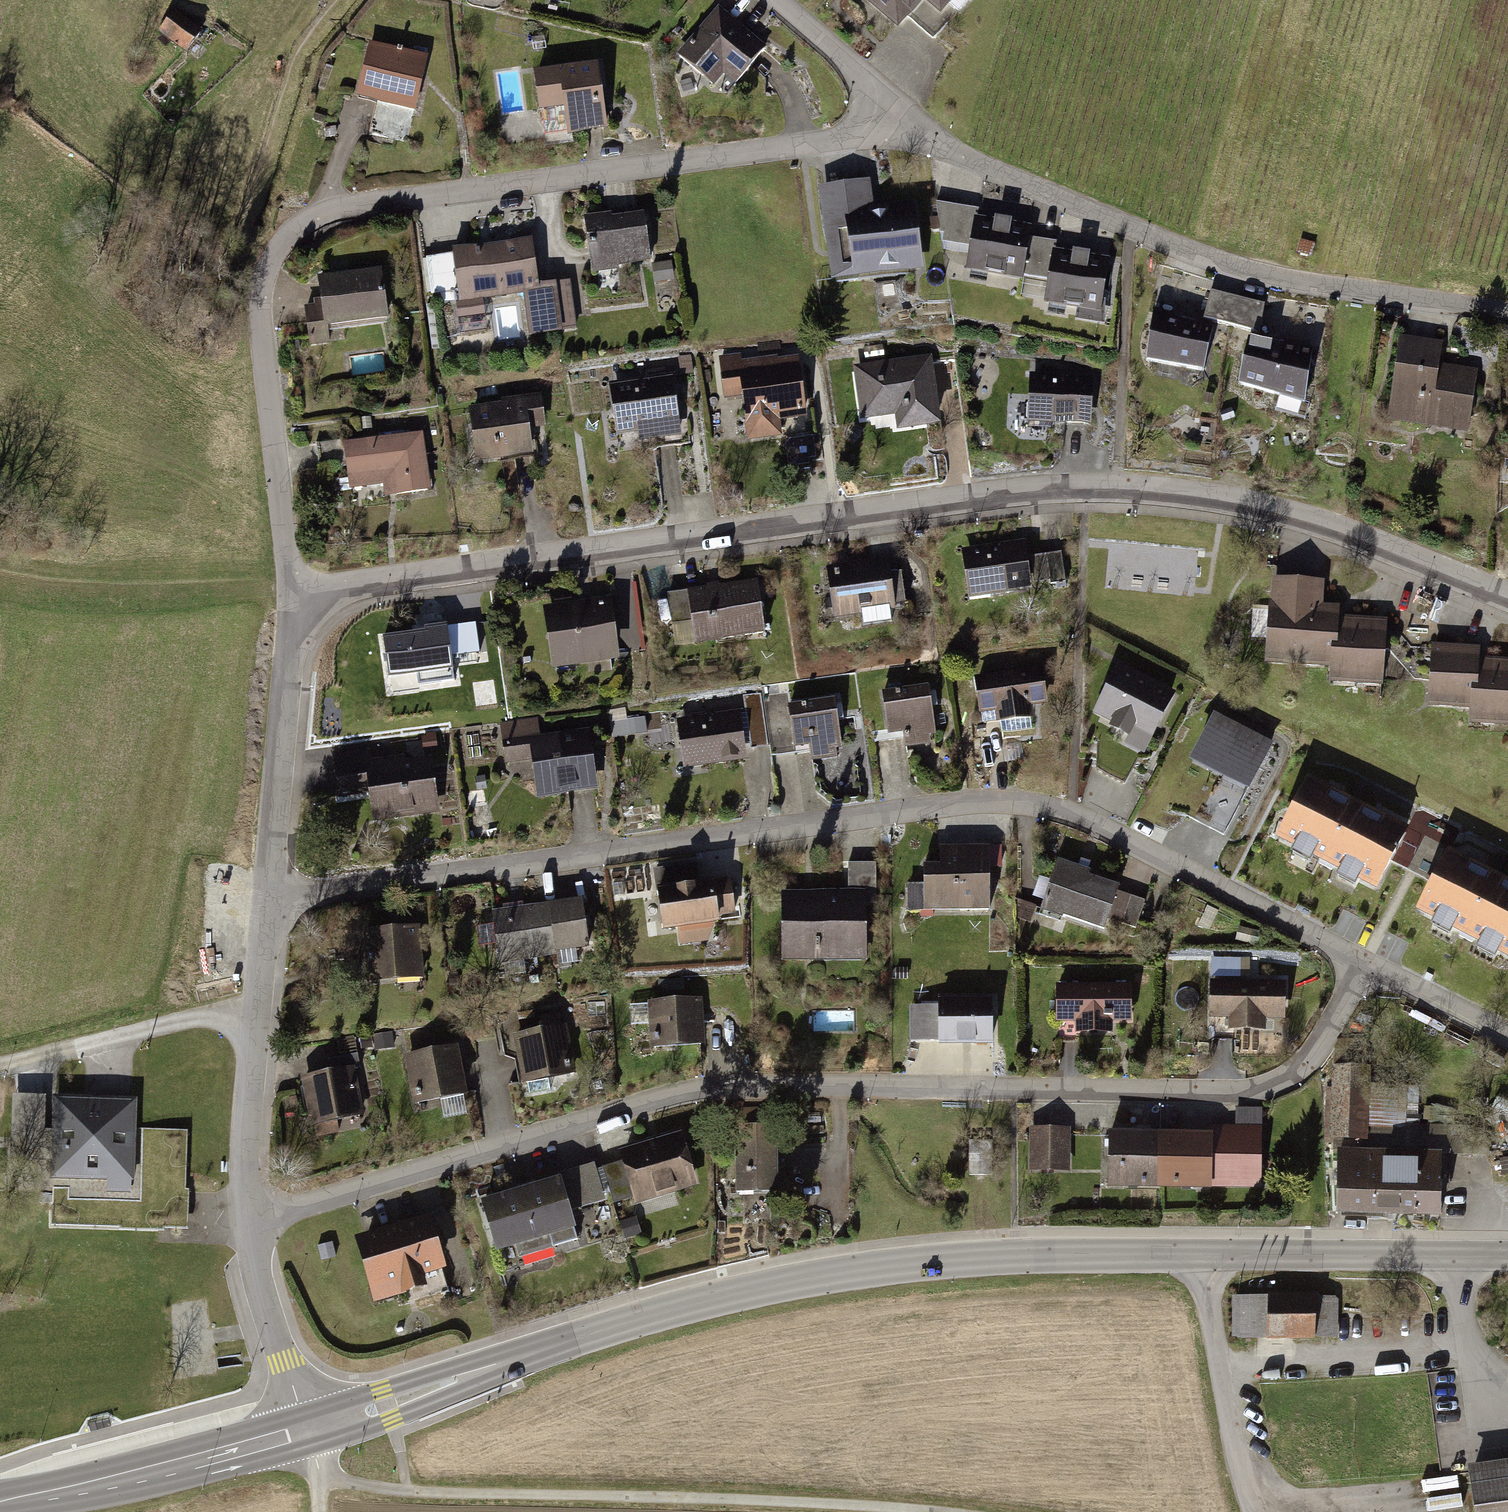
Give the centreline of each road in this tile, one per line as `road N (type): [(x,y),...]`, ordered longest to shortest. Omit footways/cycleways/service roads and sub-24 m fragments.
road 1 (residential): [(301,600),(346,586),(751,529),(1120,491),(1247,508),(1351,537),(1507,601)]
road 2 (tertiary): [(306,1431),(685,1305),(880,1266),(1089,1253),(1507,1258)]
road 3 (residential): [(1358,965),(1309,1062),(1250,1091),(1136,1096),(763,1087),(252,1218)]
road 4 (residential): [(1358,965),(1122,831),(1032,804),(270,897)]
road 5 (residential): [(301,600),(288,560),(260,297),(276,250),(324,213),(852,136),(888,123)]
road 6 (residential): [(1507,313),(1225,263),(888,123)]
road 7 (track): [(408,1489),(917,1511)]
road 8 (tertiary): [(0,1500),(131,1477),(306,1431)]
road 9 (residential): [(270,897),(301,600)]
road 10 (residential): [(258,1004),(0,1066)]
road 11 (track): [(1203,1254),(1259,1511)]
road 12 (residential): [(306,1431),(252,1218)]
road 13 (residential): [(252,1218),(247,1136),(258,1004)]
road 14 (residential): [(775,0),(879,92),(888,123)]
road 15 (residential): [(1507,1042),(1358,965)]

